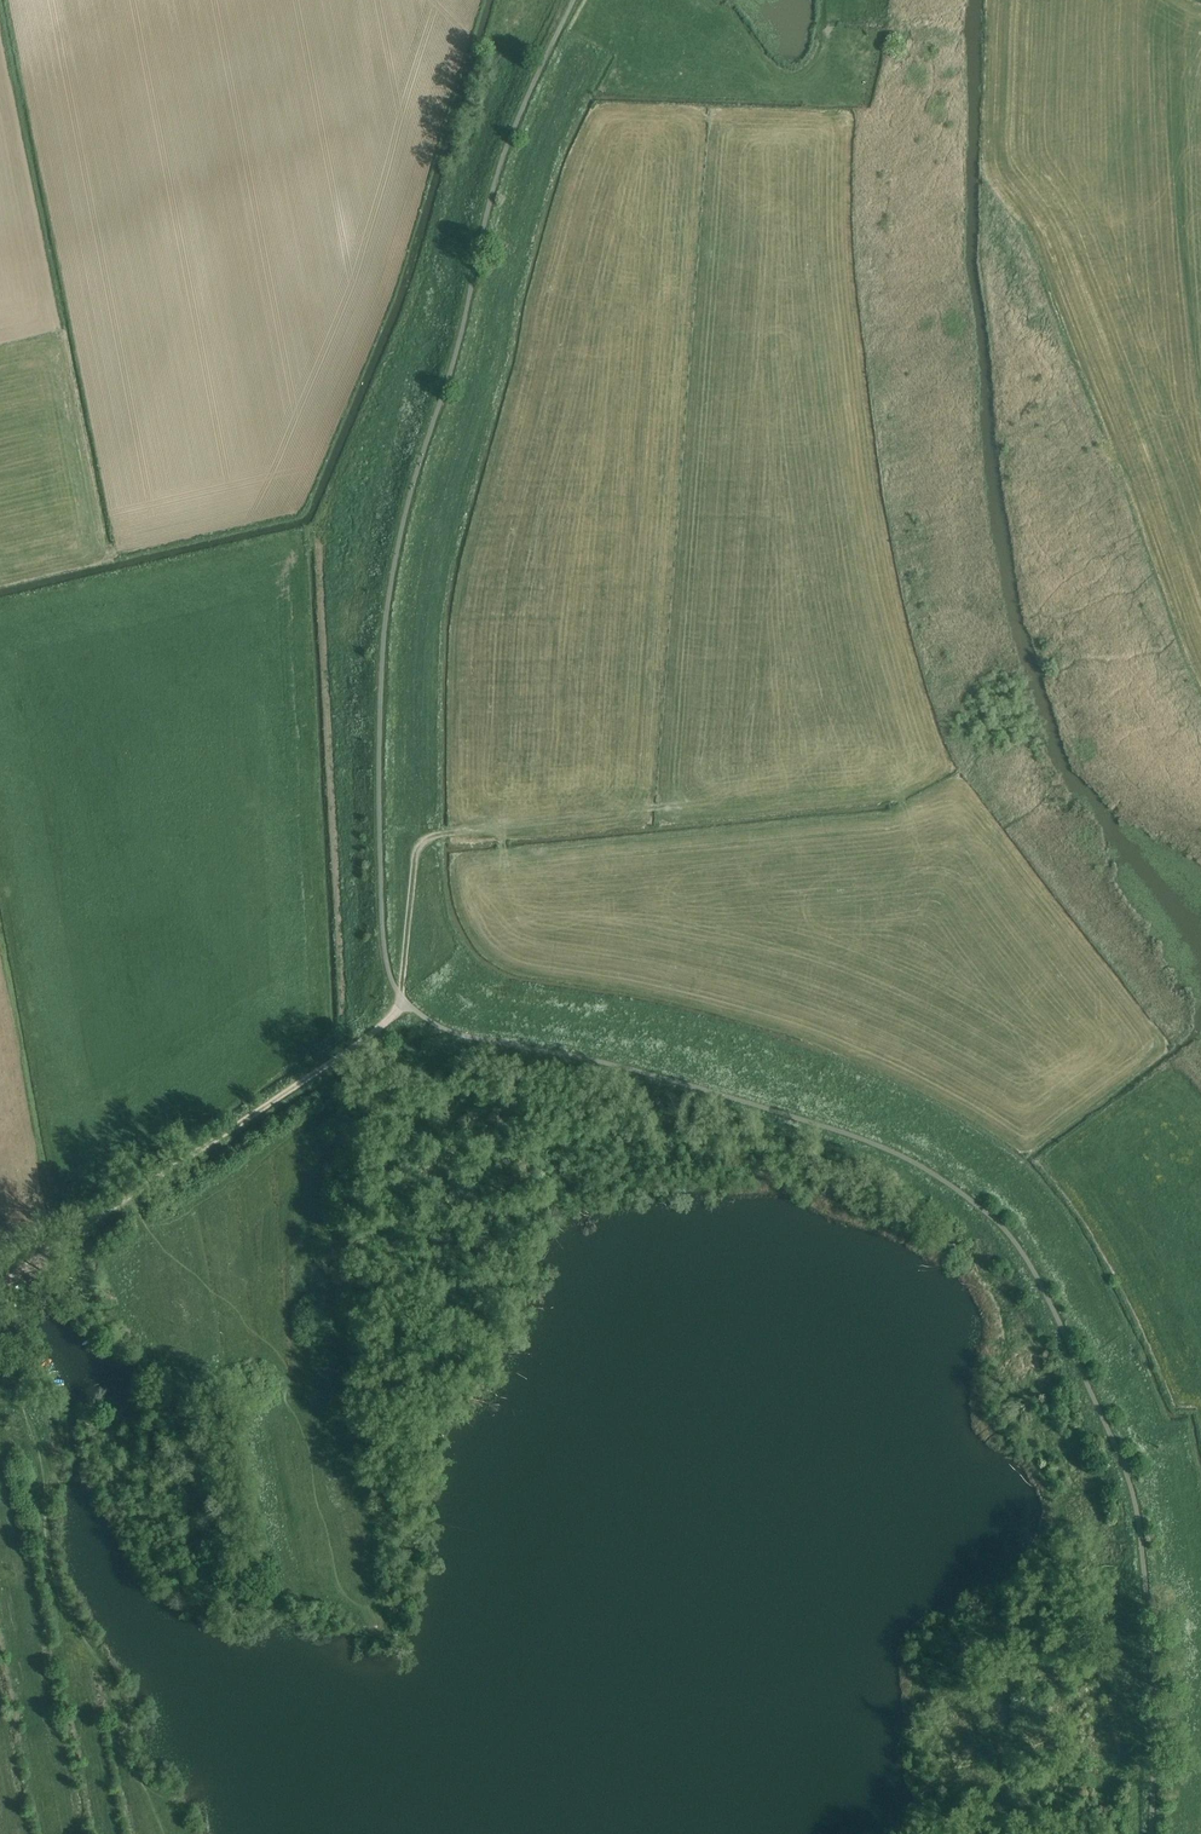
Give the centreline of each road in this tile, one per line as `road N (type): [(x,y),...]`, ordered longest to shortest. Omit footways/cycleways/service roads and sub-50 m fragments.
road 1 (track): [(0,1284),(407,1003)]
road 2 (track): [(407,1003),(416,855),(445,832)]

